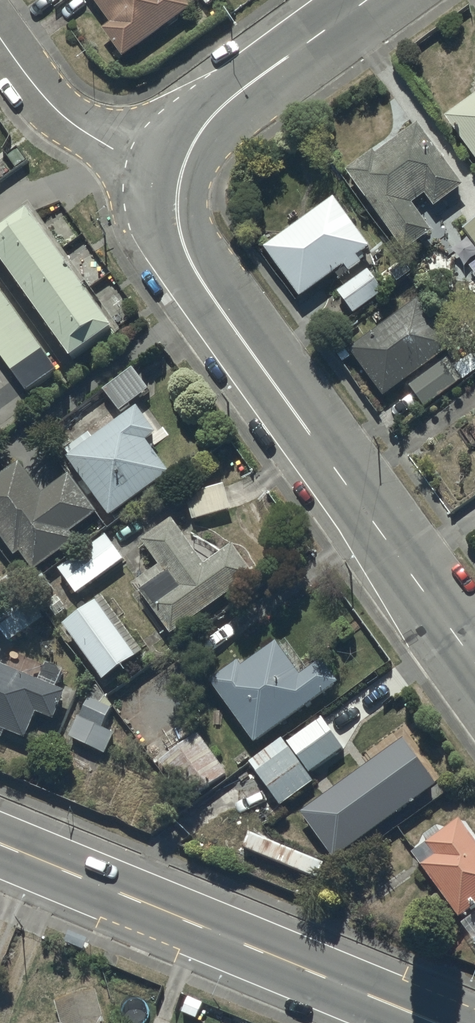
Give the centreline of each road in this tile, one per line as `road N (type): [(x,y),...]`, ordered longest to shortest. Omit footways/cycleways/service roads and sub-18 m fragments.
road 1 (tertiary): [(181,171),(178,227),(205,287),(474,661)]
road 2 (secondary): [(0,845),(425,1020)]
road 3 (tertiary): [(366,0),(222,105),(181,171)]
road 4 (residential): [(181,171),(82,130),(42,96),(0,38)]

